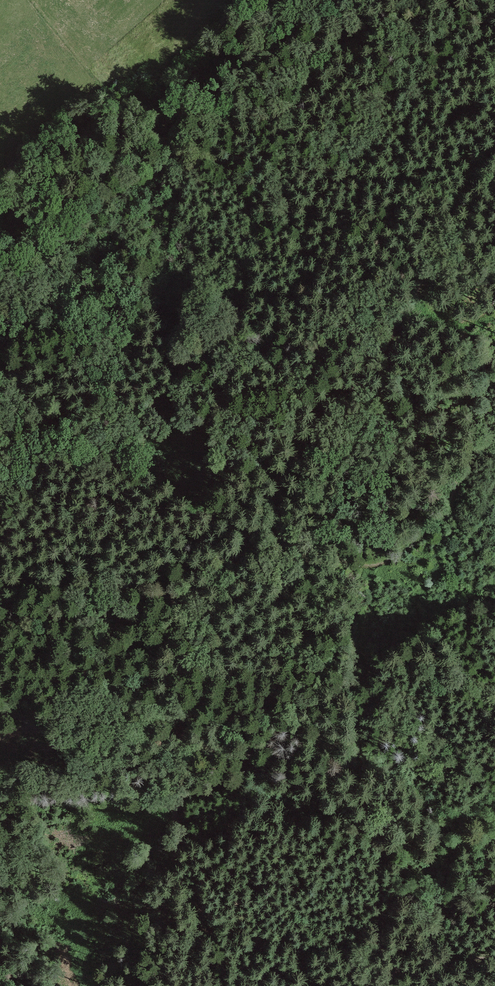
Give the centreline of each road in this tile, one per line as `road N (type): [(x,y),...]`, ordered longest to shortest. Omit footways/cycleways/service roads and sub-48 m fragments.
road 1 (track): [(251,533),(227,518),(211,473),(214,420),(302,84),(331,8)]
road 2 (track): [(251,533),(224,596),(224,662),(254,738),(249,765),(226,782),(179,795),(172,870),(224,958),(226,985)]
road 3 (track): [(284,482),(331,421),(417,282),(459,196),(494,152)]
road 4 (track): [(177,818),(213,860),(361,951),(399,966),(494,959)]
road 5 (track): [(186,788),(0,698)]

